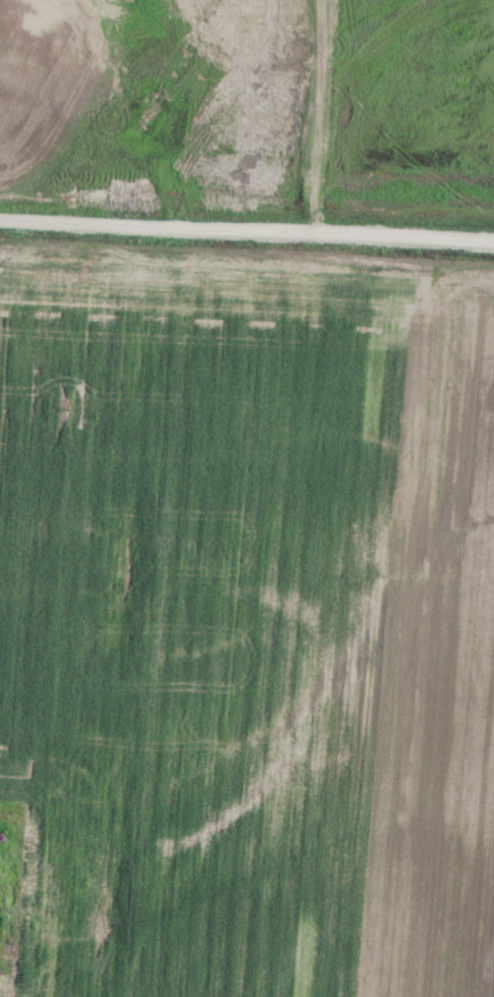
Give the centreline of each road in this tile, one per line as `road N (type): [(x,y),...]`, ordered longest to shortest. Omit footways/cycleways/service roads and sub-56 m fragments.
road 1 (residential): [(0,226),(493,247)]

